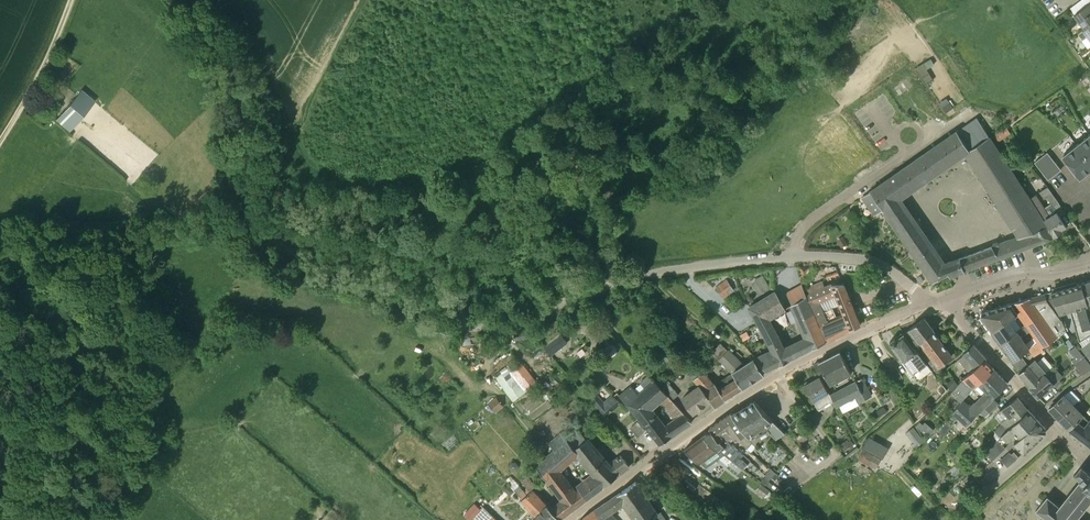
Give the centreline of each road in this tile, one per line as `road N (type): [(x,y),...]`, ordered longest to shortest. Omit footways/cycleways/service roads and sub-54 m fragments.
road 1 (track): [(792,256),(627,278),(479,328),(449,324),(274,236)]
road 2 (tertiary): [(571,519),(750,393),(846,340),(933,305)]
road 3 (track): [(364,0),(298,129),(284,121),(261,56),(211,0)]
road 4 (track): [(274,236),(246,193),(230,66),(181,0)]
road 5 (residential): [(1056,430),(942,303)]
road 6 (track): [(71,0),(0,143)]
road 7 (unclassified): [(933,305),(875,263),(792,256)]
road 8 (tertiary): [(1089,266),(1016,275),(942,303)]
road 9 (unclassified): [(964,519),(1056,430)]

